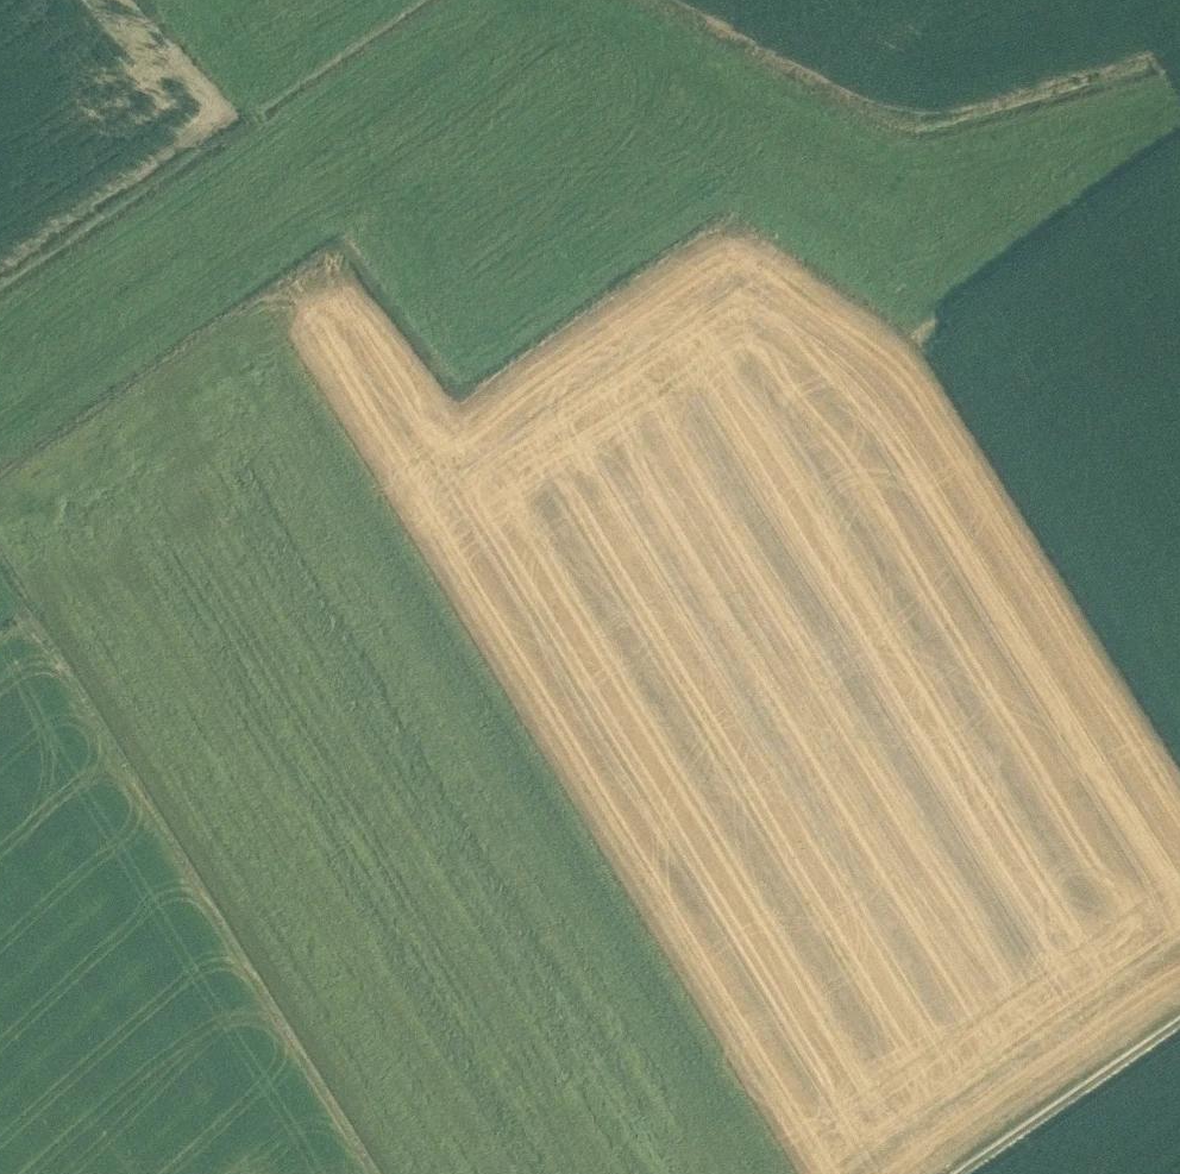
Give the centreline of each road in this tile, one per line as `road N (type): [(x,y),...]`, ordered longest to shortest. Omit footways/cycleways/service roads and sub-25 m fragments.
road 1 (track): [(1179,1032),(976,1173)]

